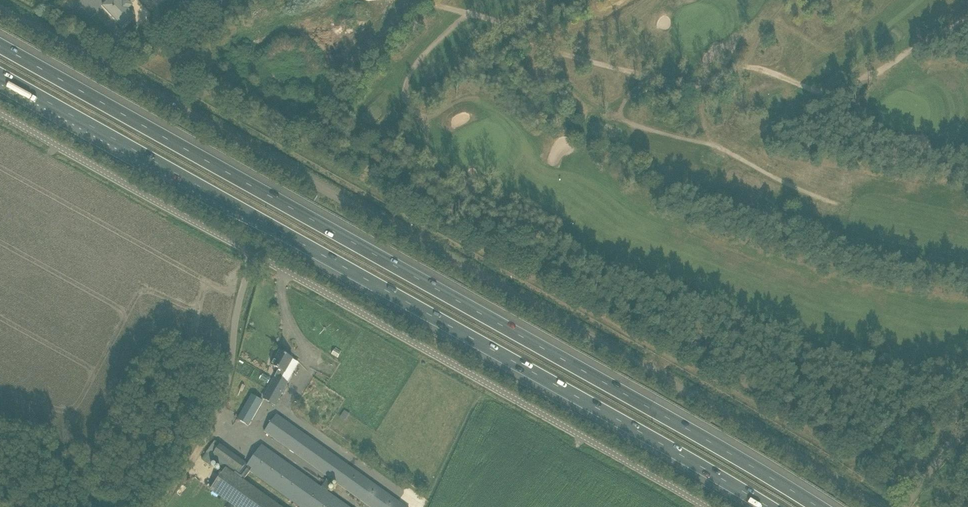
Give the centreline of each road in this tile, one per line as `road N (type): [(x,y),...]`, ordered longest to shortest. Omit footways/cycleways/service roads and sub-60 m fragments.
road 1 (unclassified): [(885,506),(0,12)]
road 2 (motorway): [(823,506),(0,44)]
road 3 (motorway): [(0,75),(762,506)]
road 4 (unclassified): [(702,506),(0,114)]
road 5 (track): [(430,0),(561,52),(674,83),(696,86),(747,67),(826,94),(967,18)]

